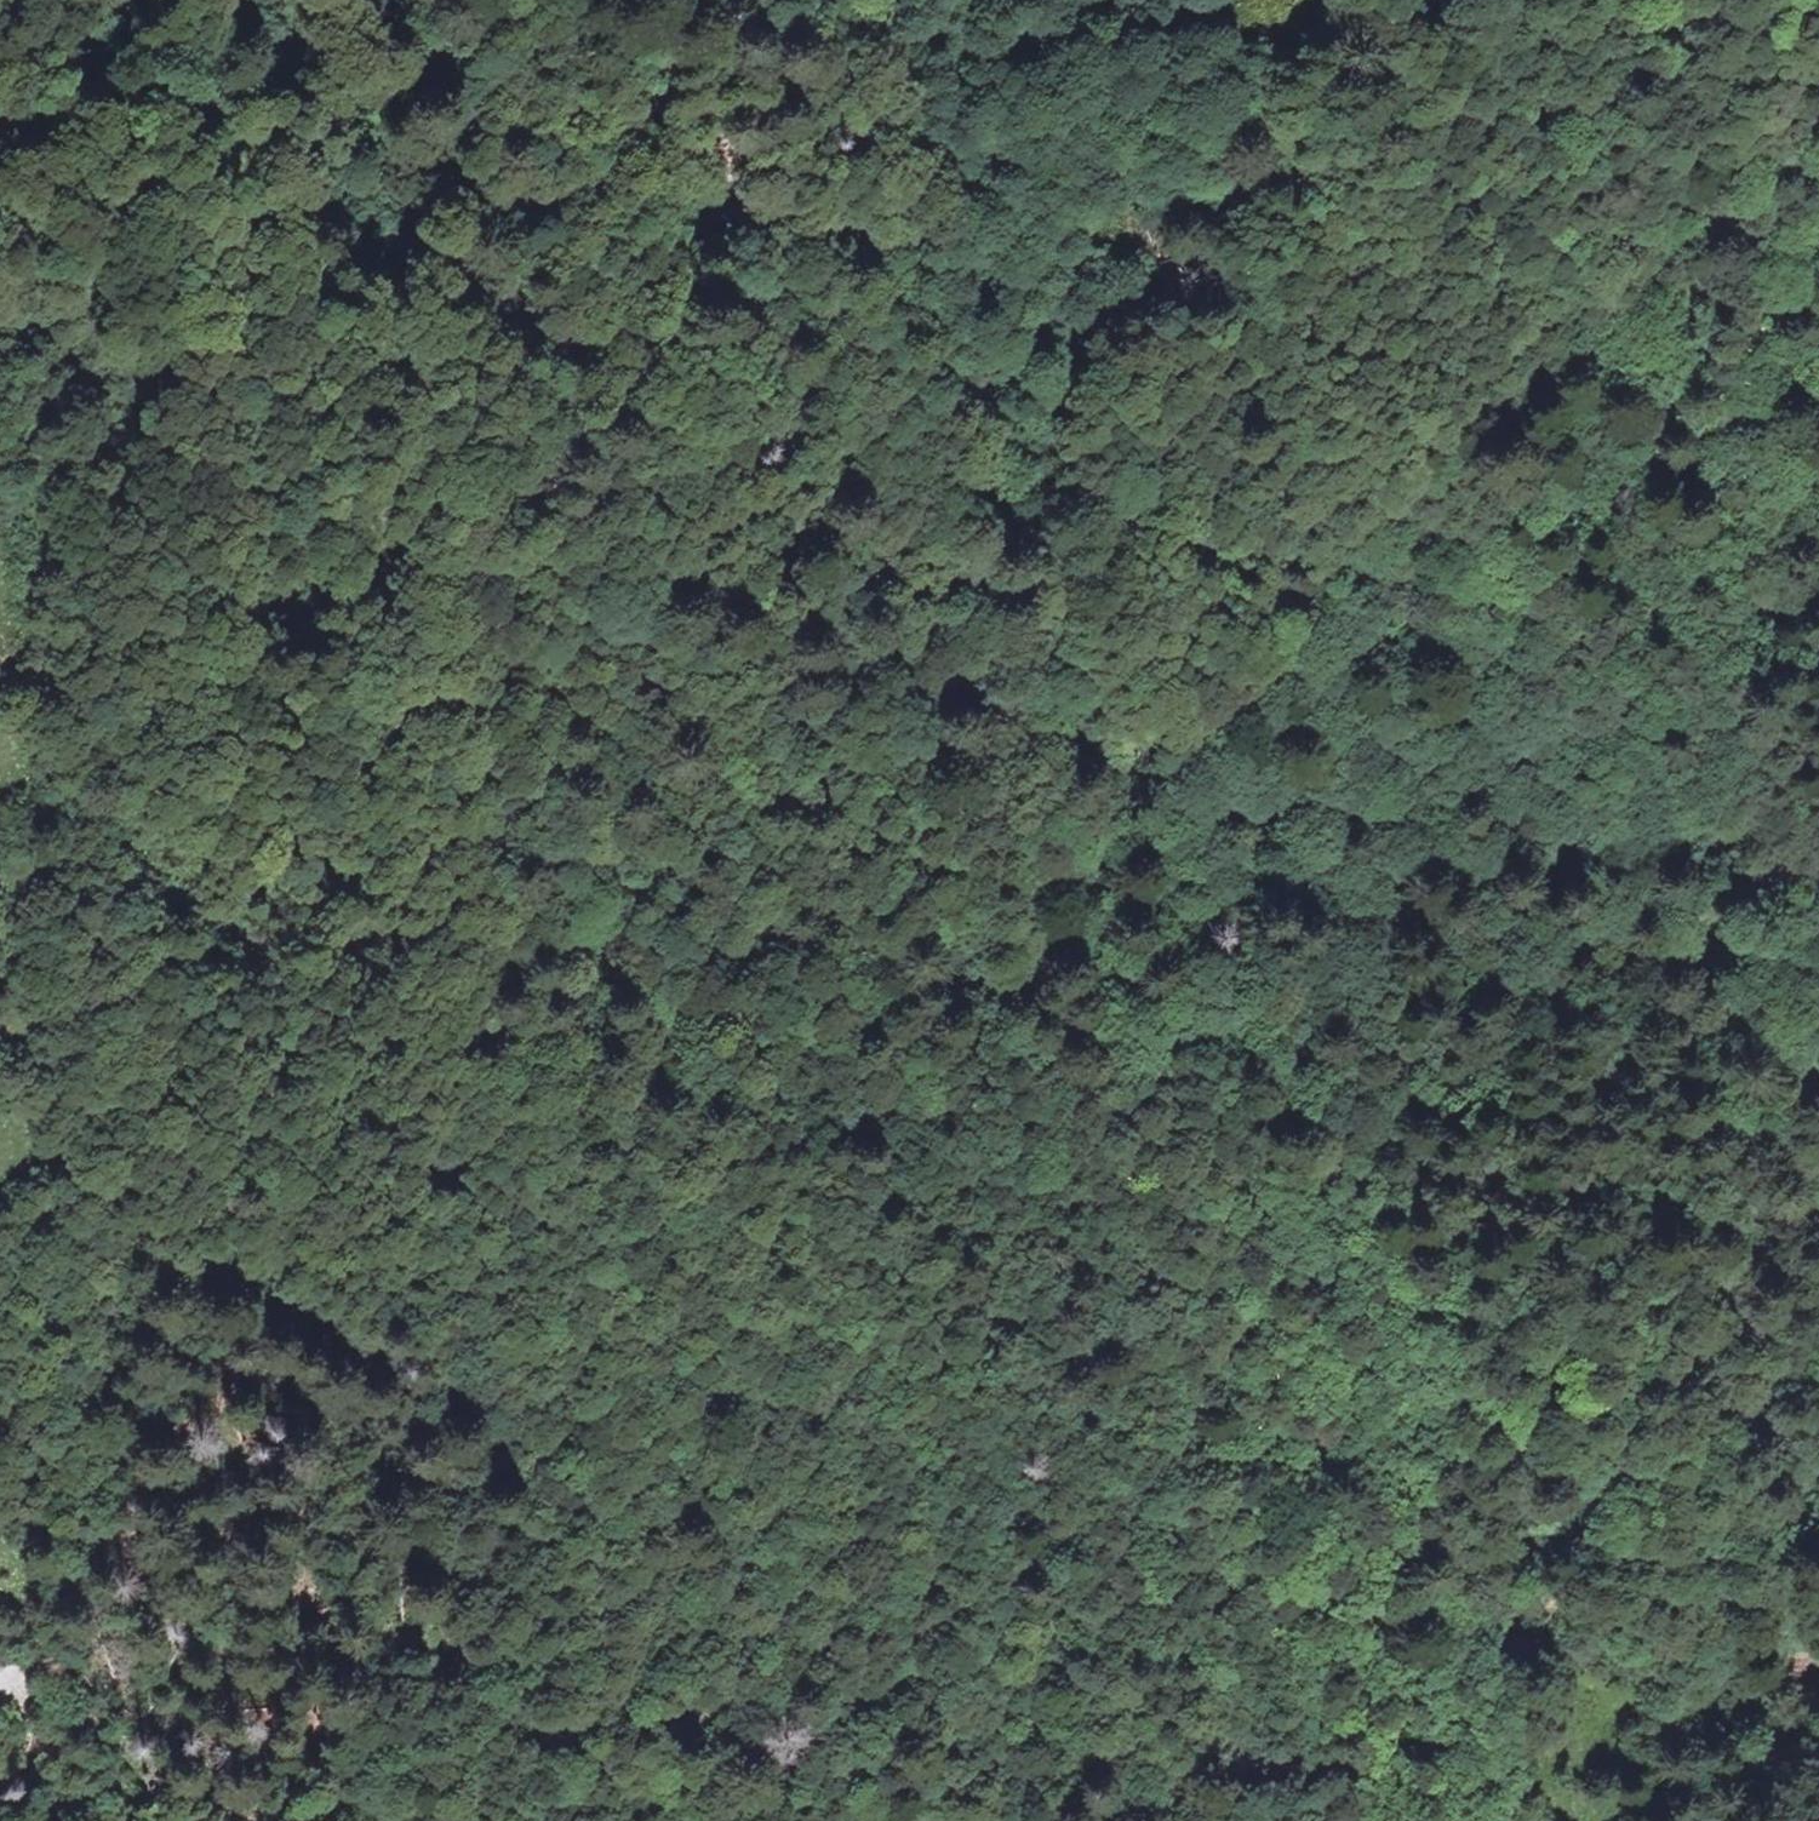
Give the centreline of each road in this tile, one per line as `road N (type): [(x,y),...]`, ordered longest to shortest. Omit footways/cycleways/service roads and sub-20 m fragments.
road 1 (track): [(1818,1138),(1766,864)]

